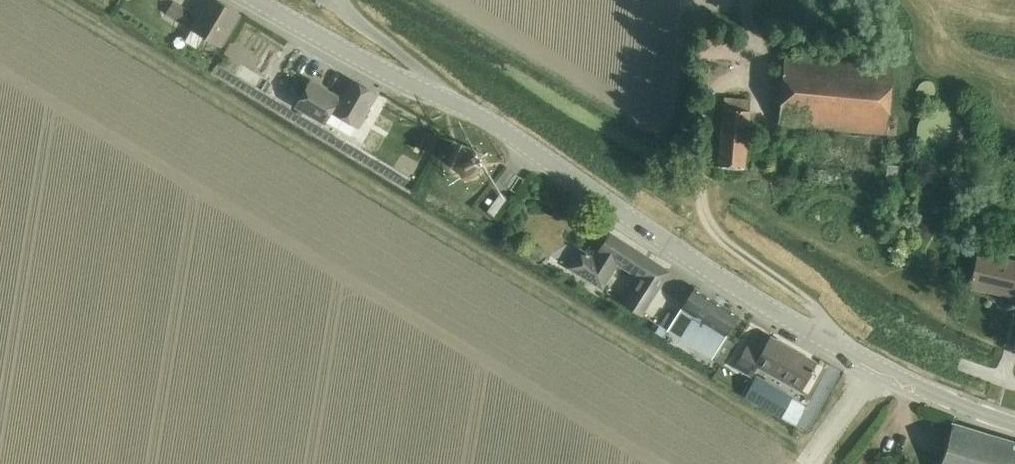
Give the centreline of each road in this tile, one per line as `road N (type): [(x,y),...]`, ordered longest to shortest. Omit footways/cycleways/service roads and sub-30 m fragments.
road 1 (tertiary): [(1014,426),(910,386),(765,308),(541,156),(256,0)]

